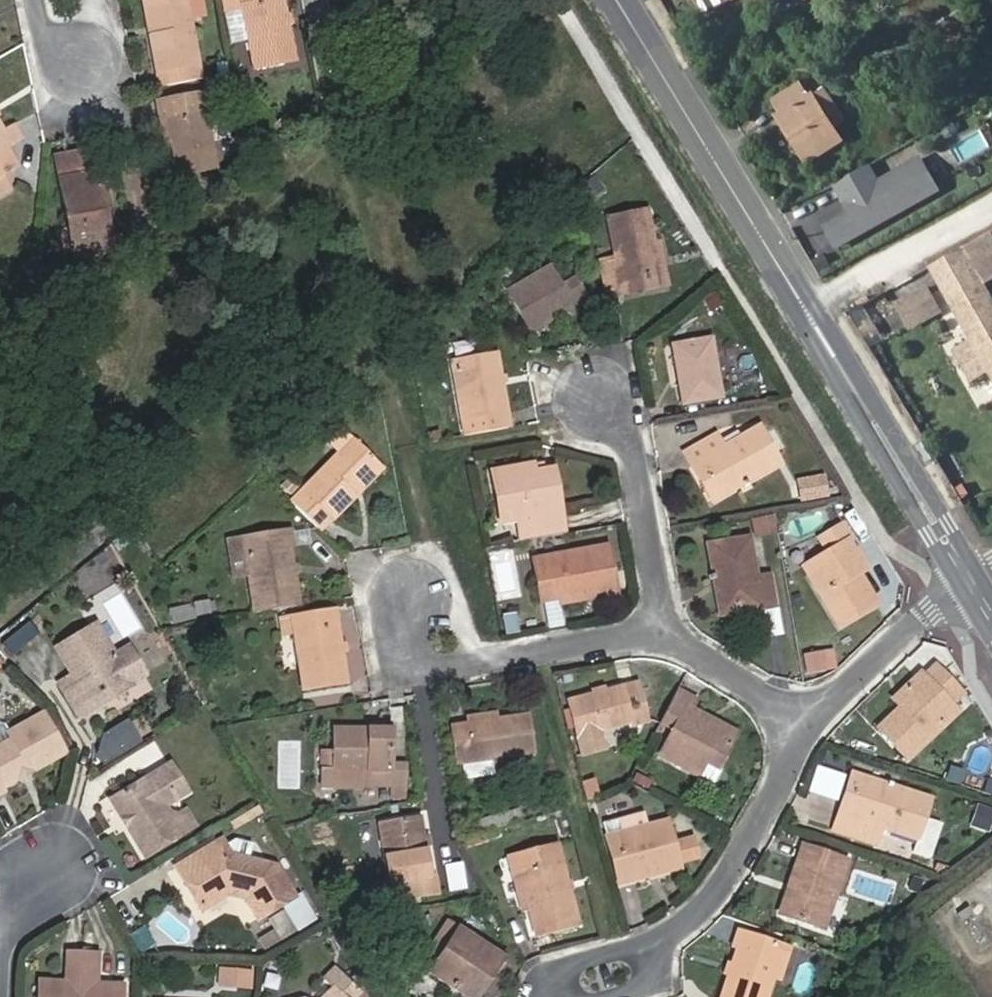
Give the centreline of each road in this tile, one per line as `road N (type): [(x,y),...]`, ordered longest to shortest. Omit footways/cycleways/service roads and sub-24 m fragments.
road 1 (residential): [(817,723),(699,919),(578,996)]
road 2 (tertiary): [(808,312),(620,0)]
road 3 (residential): [(668,631),(412,670),(407,601)]
road 4 (tertiary): [(969,581),(808,312)]
road 5 (residential): [(668,631),(636,430),(594,401)]
road 6 (residential): [(969,581),(817,723)]
road 7 (residential): [(808,312),(991,217)]
road 8 (residential): [(817,723),(668,631)]
road 9 (residential): [(4,996),(13,901),(57,869)]

